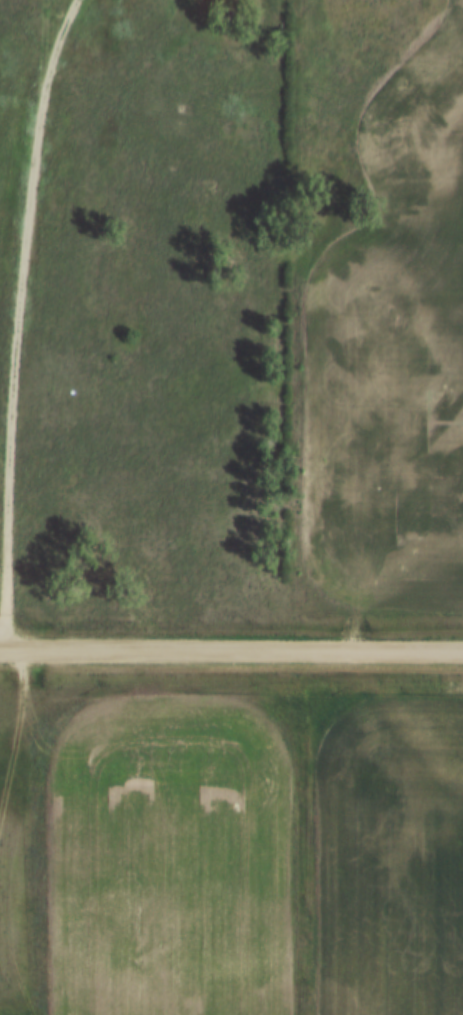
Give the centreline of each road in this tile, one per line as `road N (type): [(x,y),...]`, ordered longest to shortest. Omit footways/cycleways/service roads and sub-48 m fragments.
road 1 (residential): [(462,652),(0,650)]

